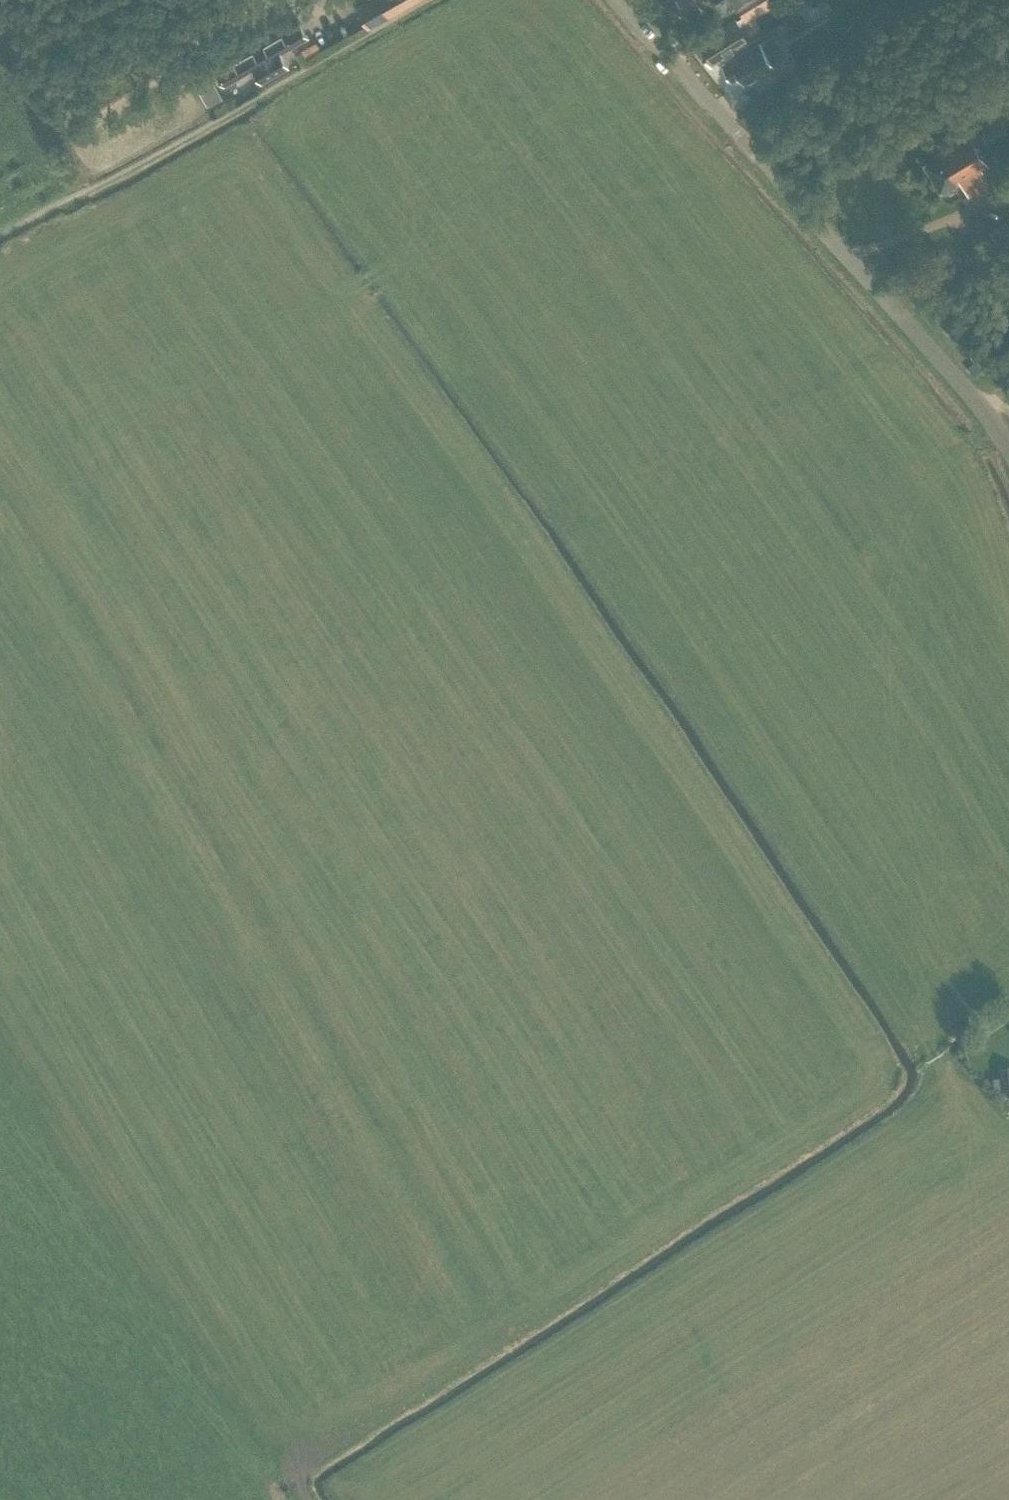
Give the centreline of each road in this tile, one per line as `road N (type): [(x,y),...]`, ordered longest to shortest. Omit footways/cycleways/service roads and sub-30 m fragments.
road 1 (unclassified): [(1008,447),(621,0)]

